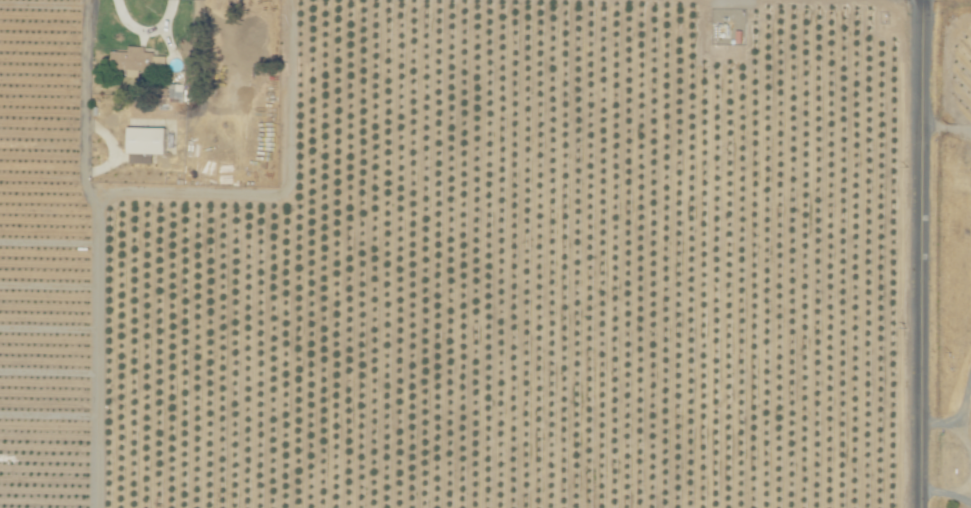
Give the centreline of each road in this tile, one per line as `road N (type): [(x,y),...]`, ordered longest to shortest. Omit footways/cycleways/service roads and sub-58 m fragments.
road 1 (residential): [(915,507),(921,0)]

